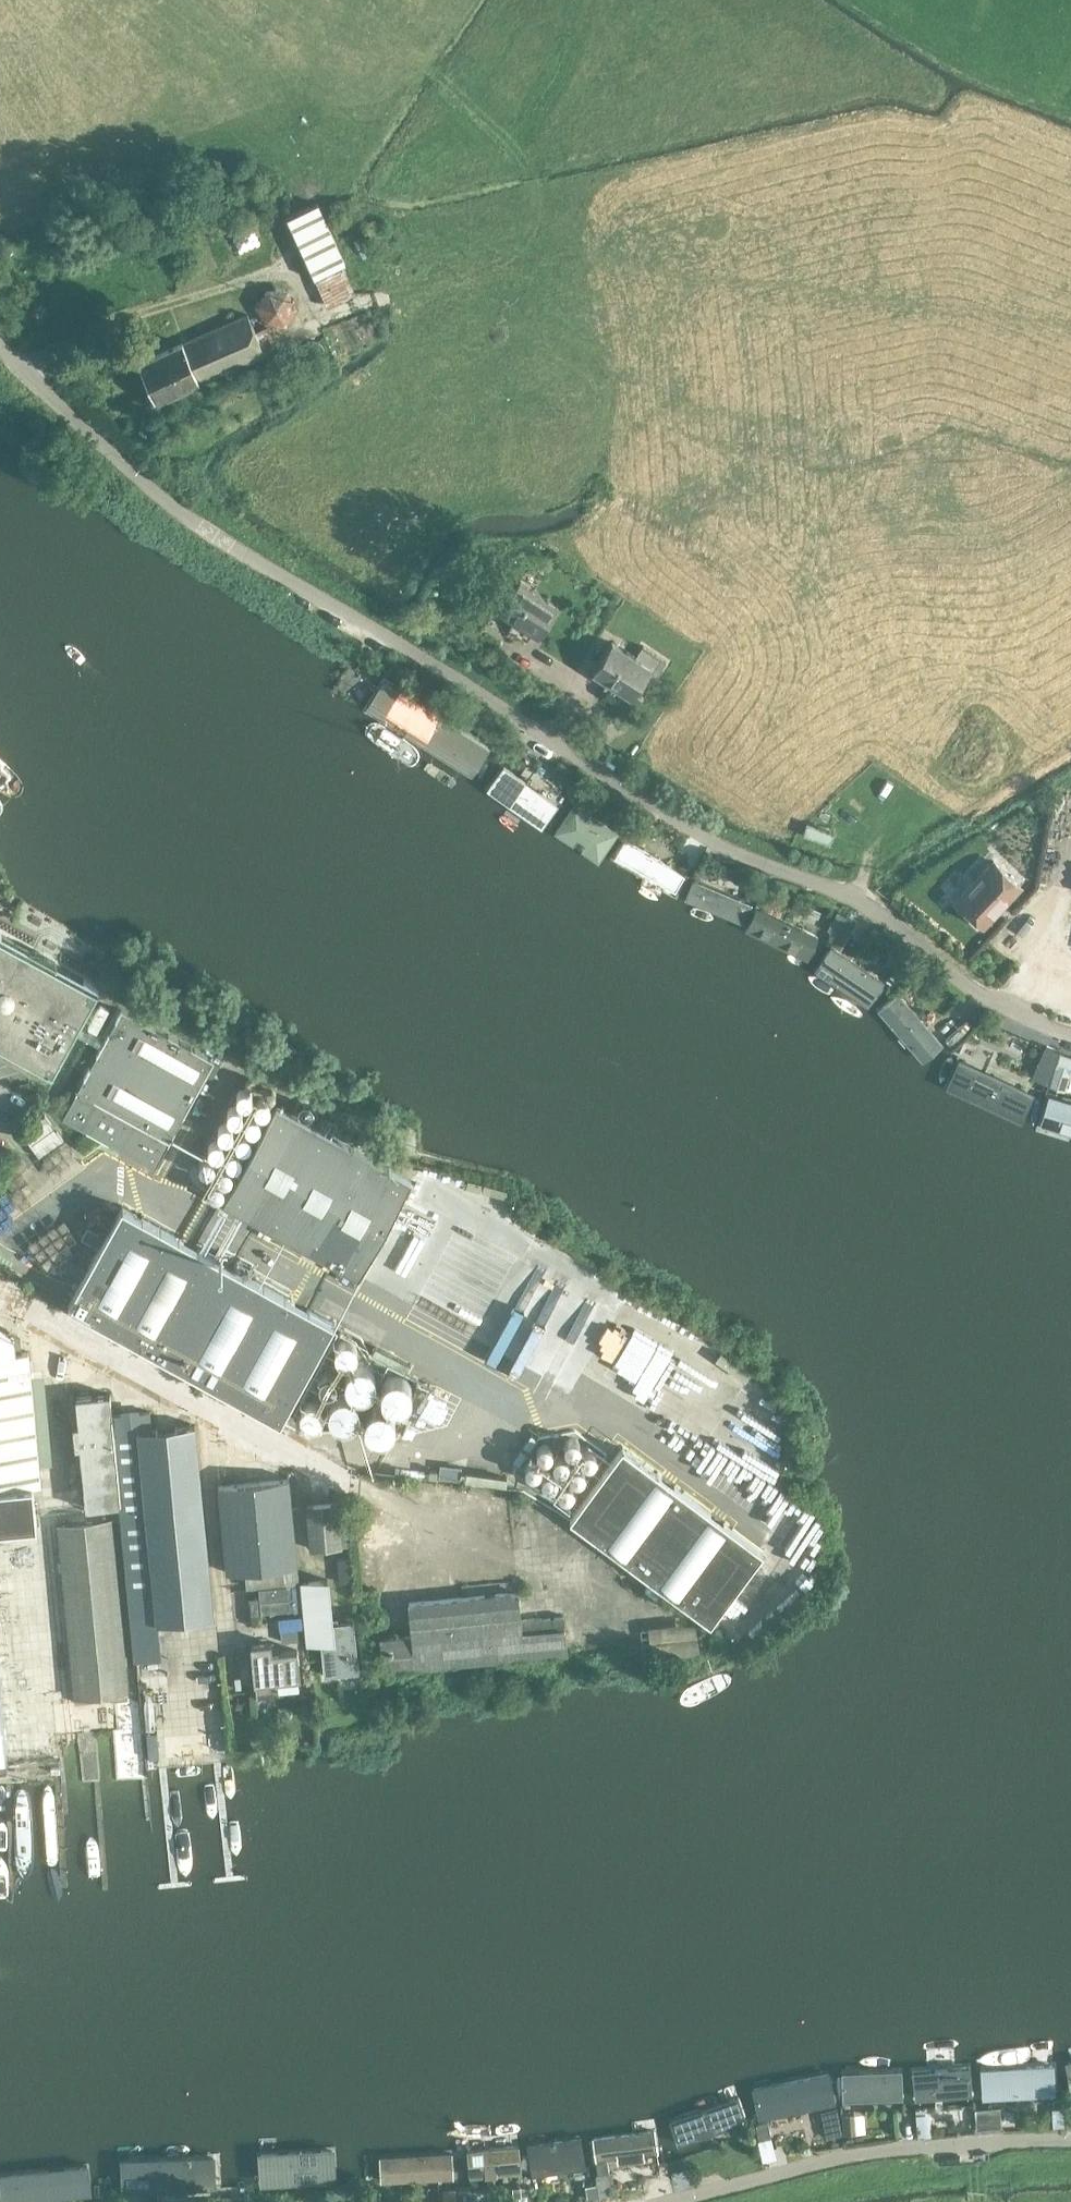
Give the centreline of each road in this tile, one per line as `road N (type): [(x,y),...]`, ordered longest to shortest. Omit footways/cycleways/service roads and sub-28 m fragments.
road 1 (unclassified): [(1070,1036),(964,985),(864,904),(682,829),(260,565),(140,478),(0,347)]
road 2 (unclassified): [(669,2201),(866,2153),(1070,2139)]
road 3 (unclassified): [(356,1482),(0,1296)]

